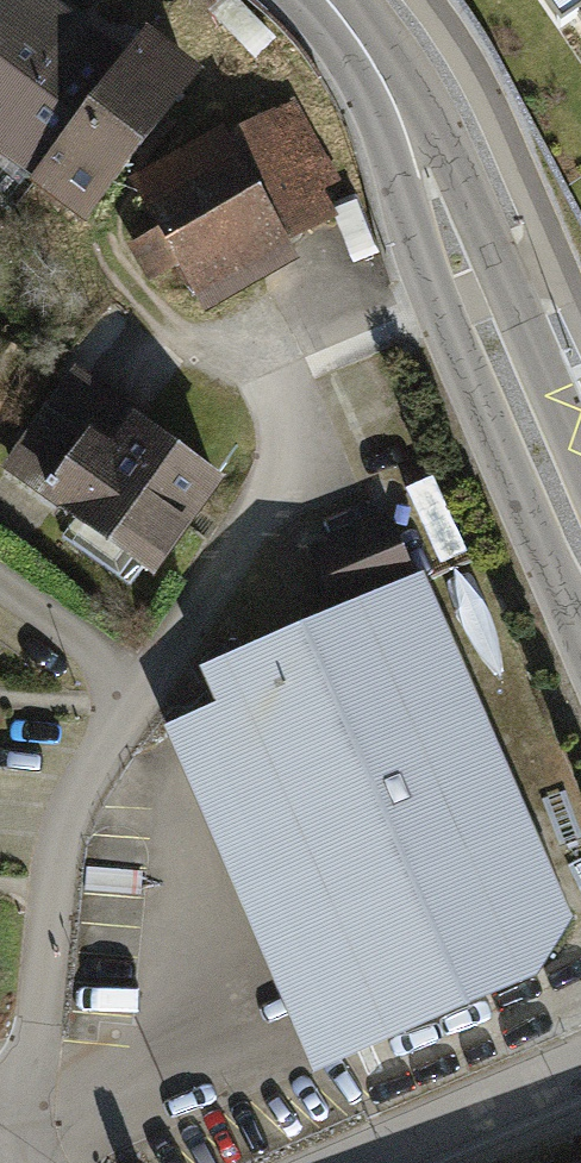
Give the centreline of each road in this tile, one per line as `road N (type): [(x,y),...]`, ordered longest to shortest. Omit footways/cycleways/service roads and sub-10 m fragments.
road 1 (tertiary): [(580,548),(380,75),(327,0)]
road 2 (residential): [(9,1155),(82,772),(131,706)]
road 3 (residential): [(382,1162),(580,1073)]

